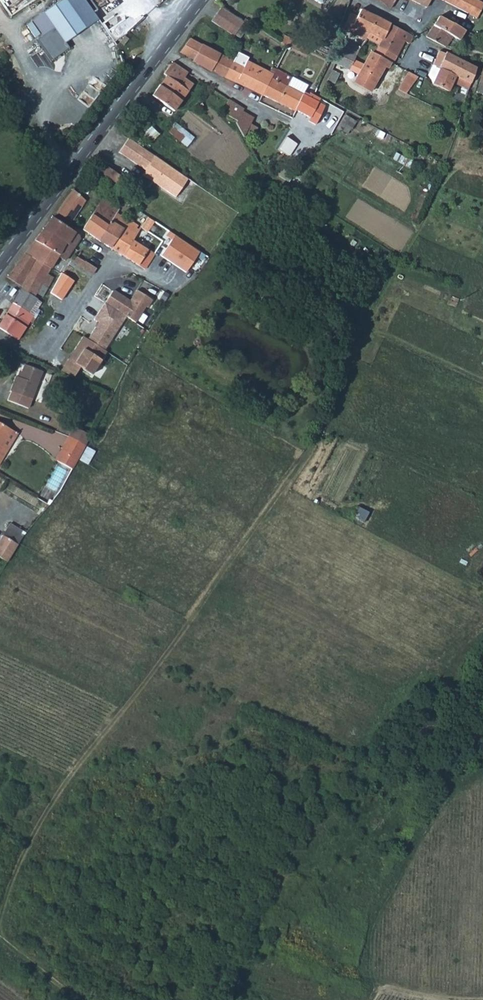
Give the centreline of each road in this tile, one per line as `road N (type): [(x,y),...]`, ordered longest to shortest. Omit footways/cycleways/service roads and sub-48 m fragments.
road 1 (track): [(0,914),(63,783),(305,456),(369,334),(482,386)]
road 2 (secondary): [(0,265),(201,0)]
road 3 (residential): [(0,342),(50,362),(113,267)]

